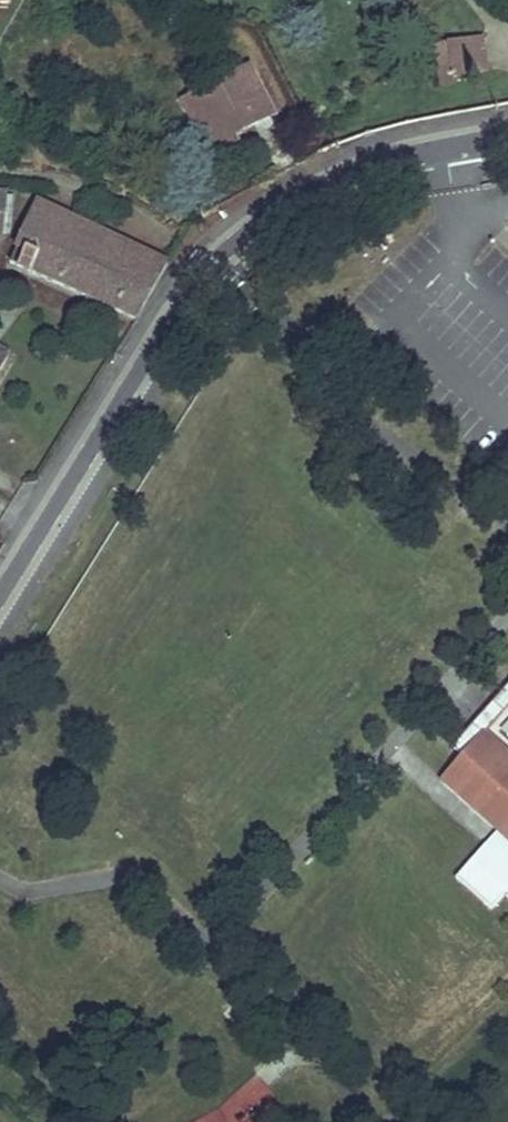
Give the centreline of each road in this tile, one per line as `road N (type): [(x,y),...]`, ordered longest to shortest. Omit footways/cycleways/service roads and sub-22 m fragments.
road 1 (residential): [(0,608),(235,256),(384,162),(507,142)]

